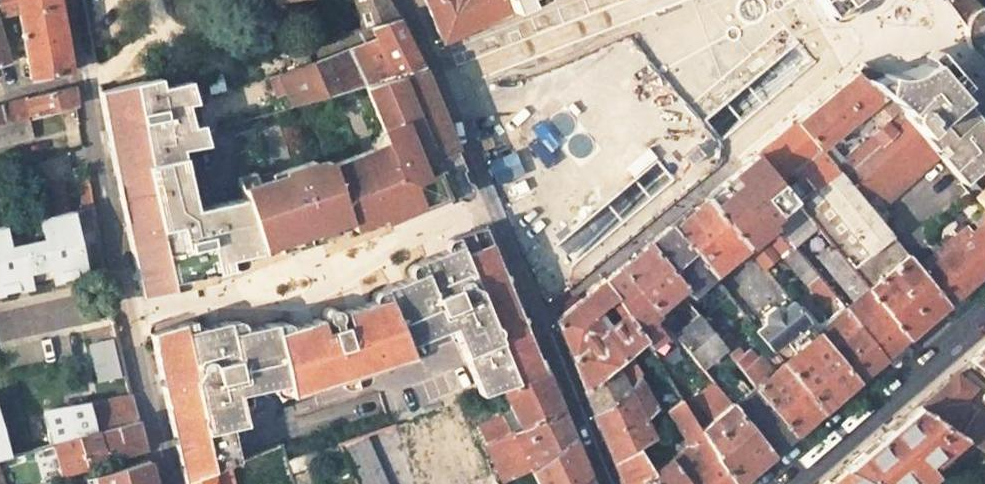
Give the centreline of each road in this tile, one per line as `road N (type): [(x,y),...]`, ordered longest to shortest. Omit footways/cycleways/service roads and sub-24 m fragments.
road 1 (residential): [(169,483),(68,0)]
road 2 (residential): [(442,80),(608,483)]
road 3 (primary): [(984,309),(785,483)]
road 4 (residential): [(639,0),(442,80)]

